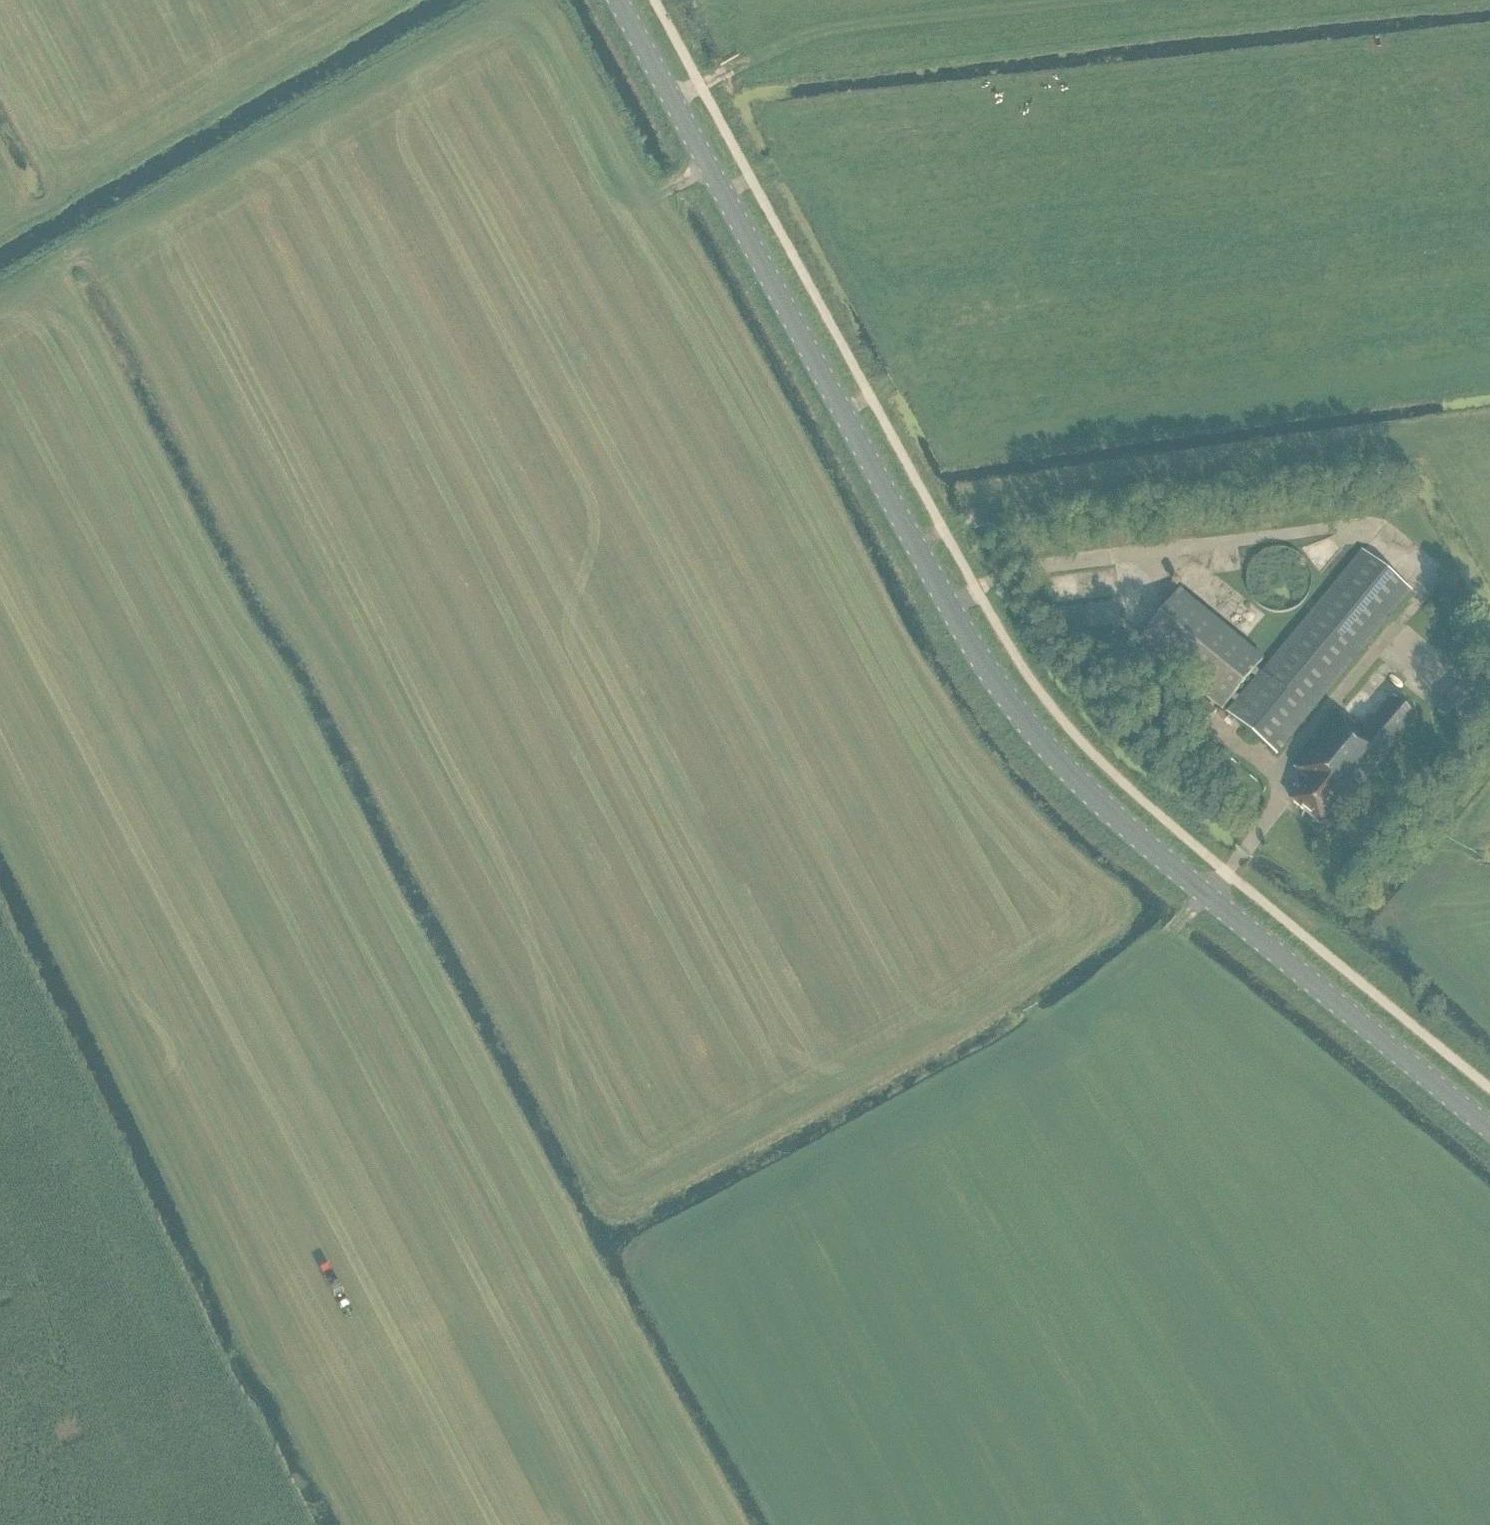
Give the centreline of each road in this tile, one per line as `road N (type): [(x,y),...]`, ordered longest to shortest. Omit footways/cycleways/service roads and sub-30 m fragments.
road 1 (secondary): [(1489,1126),(1205,896),(1083,785),(974,646),(621,0)]

